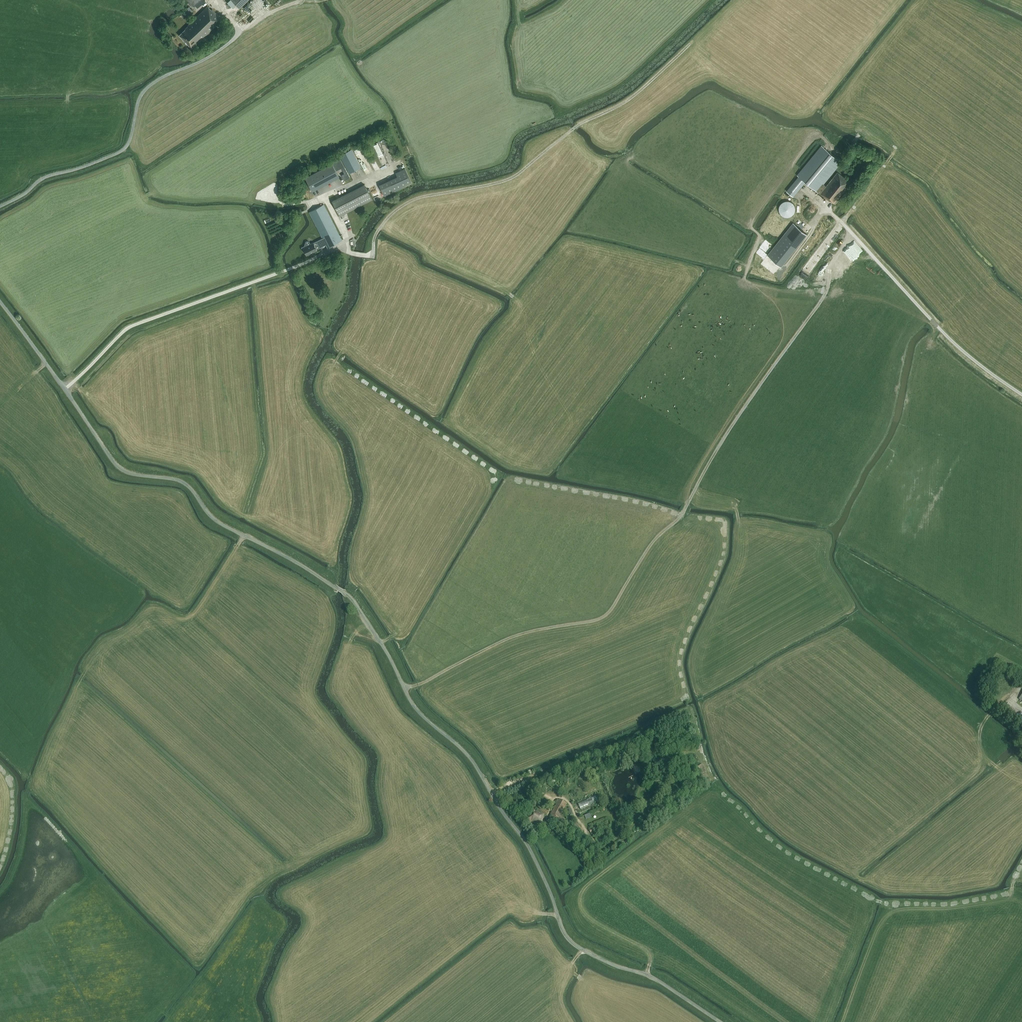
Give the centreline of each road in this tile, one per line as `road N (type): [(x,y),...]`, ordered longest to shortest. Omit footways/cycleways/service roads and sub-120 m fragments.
road 1 (unclassified): [(717,1021),(564,940),(527,849),(464,751),(416,709),(350,598),(221,524),(182,482),(120,469),(0,302)]
road 2 (track): [(404,688),(514,636),(606,615),(822,299),(830,268),(853,234)]
road 3 (track): [(351,253),(373,255),(382,226),(418,197),(511,178),(579,124),(639,92),(689,44)]
road 4 (track): [(244,536),(189,618),(150,609),(104,642),(52,735)]

